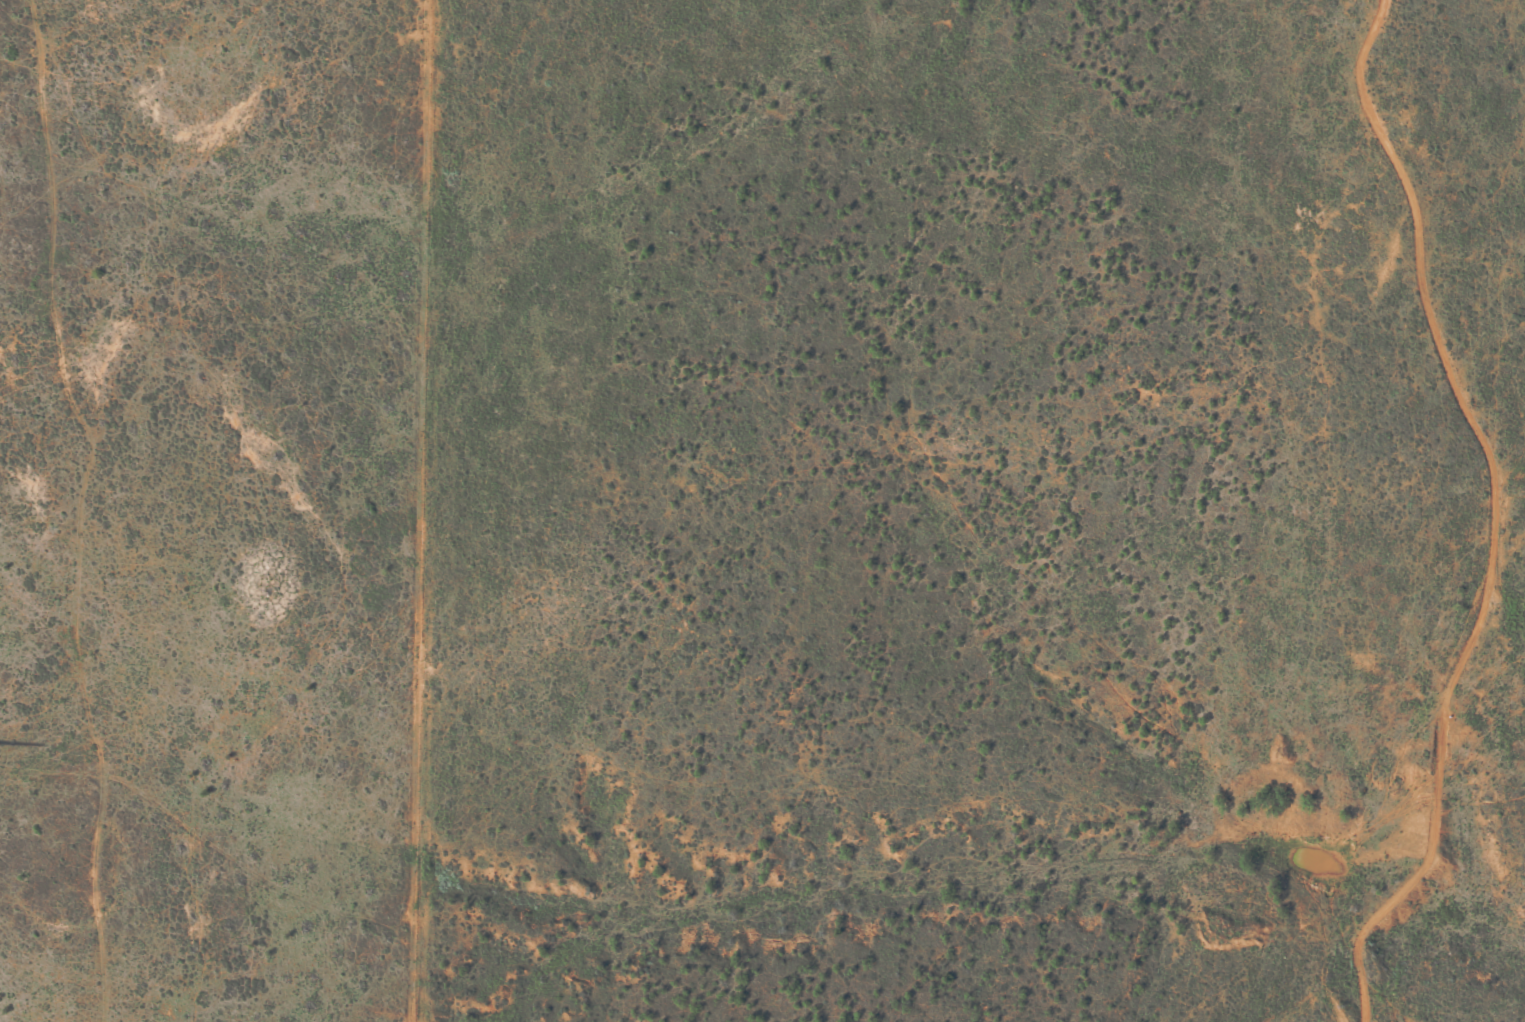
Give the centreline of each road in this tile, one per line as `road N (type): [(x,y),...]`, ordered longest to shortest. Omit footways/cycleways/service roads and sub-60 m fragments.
road 1 (residential): [(1401,1021),(1401,995),(1487,797),(1524,530)]
road 2 (residential): [(1524,471),(1508,339),(1432,104),(1437,0)]

